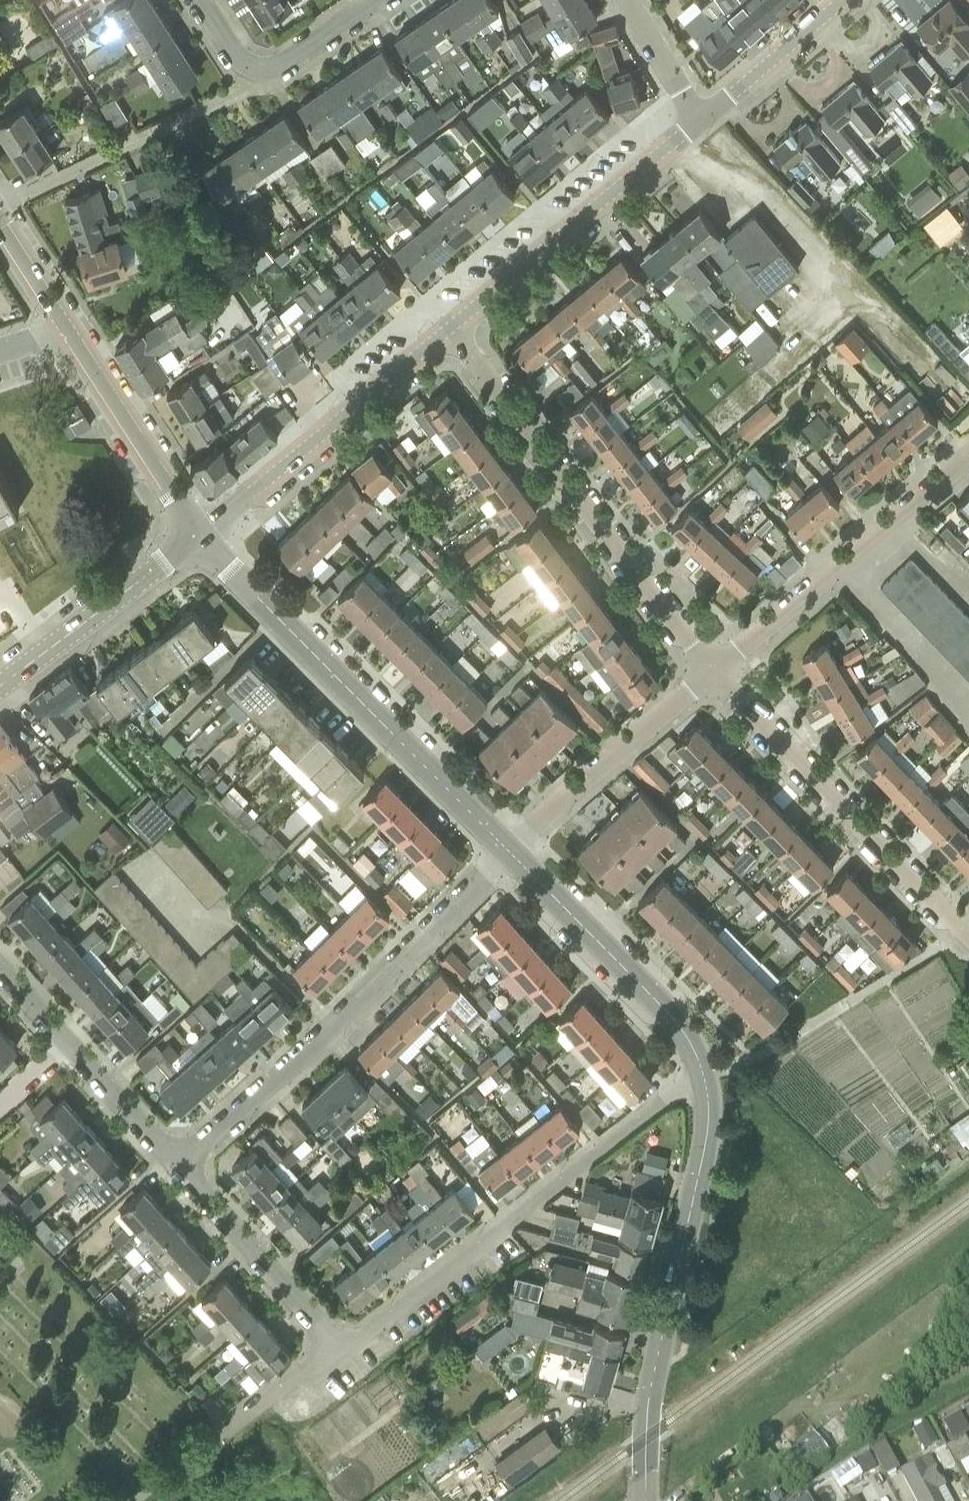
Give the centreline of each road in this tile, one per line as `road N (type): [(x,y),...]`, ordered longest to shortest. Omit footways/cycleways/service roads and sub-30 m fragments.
road 1 (residential): [(179,1168),(509,851)]
road 2 (residential): [(703,1073),(342,1350)]
road 3 (unclassified): [(509,851),(200,536)]
road 4 (unclassified): [(646,1500),(648,1415),(712,1128),(703,1073)]
road 5 (residential): [(710,672),(452,327)]
road 6 (residential): [(968,935),(710,672)]
road 7 (residential): [(710,672),(968,455)]
road 8 (residential): [(200,536),(452,327)]
road 9 (residential): [(452,327),(700,121)]
road 10 (unclassified): [(703,1073),(683,1030),(509,851)]
road 11 (residential): [(509,851),(710,672)]
road 12 (tertiary): [(200,536),(63,322)]
road 13 (tertiary): [(0,686),(200,536)]
road 14 (residential): [(342,1350),(179,1168)]
road 15 (residential): [(379,0),(278,69),(241,61),(203,0)]
road 16 (residential): [(700,121),(843,0)]
road 17 (residential): [(179,1168),(69,1044)]
road 18 (residential): [(220,1435),(342,1350)]
road 19 (residential): [(700,121),(626,0)]

